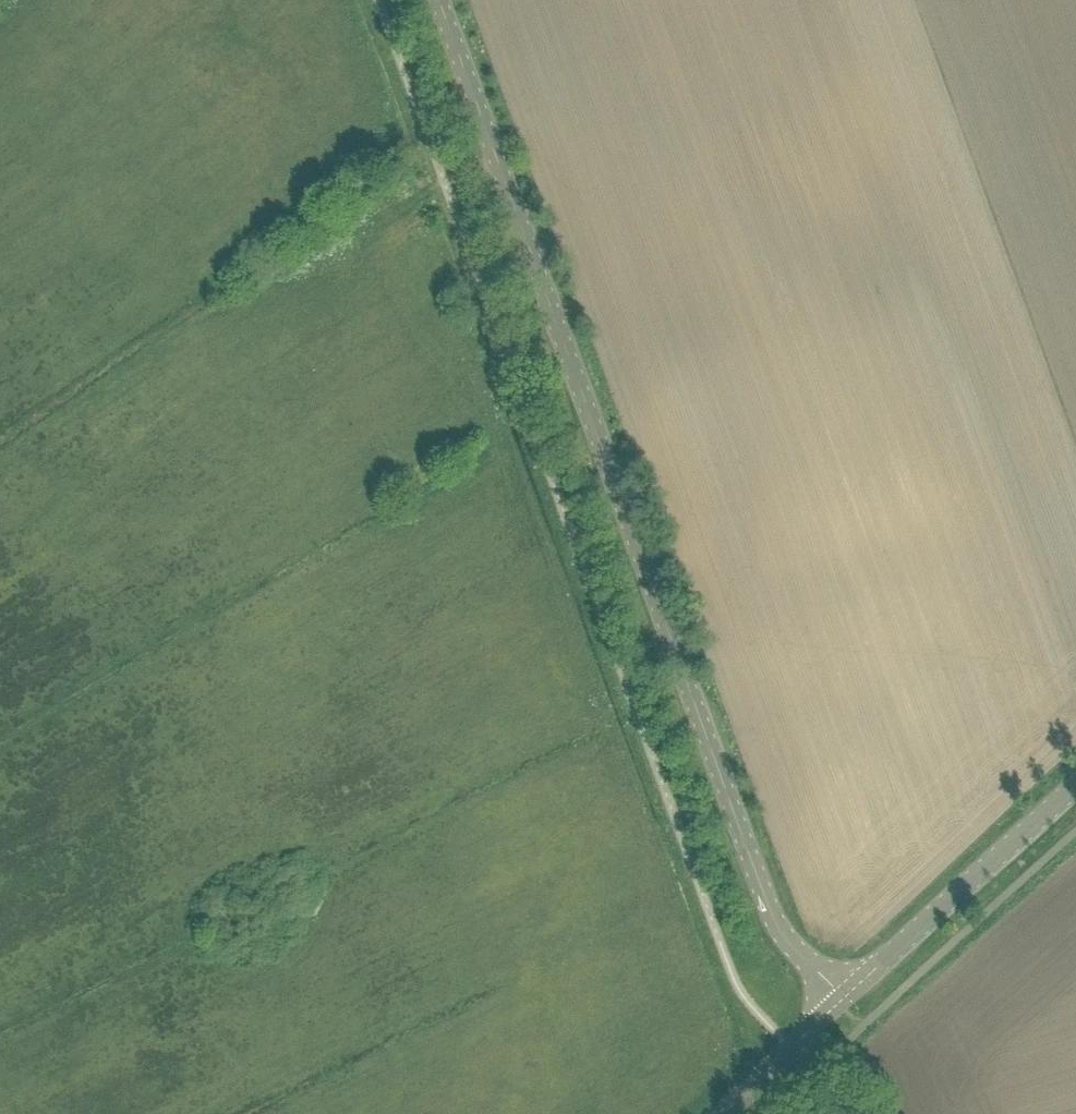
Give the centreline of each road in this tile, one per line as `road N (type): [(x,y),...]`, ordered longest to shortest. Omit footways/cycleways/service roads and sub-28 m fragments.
road 1 (tertiary): [(841,1004),(774,919),(440,0)]
road 2 (tertiary): [(841,1004),(1075,787)]
road 3 (tertiary): [(728,1113),(841,1004)]

